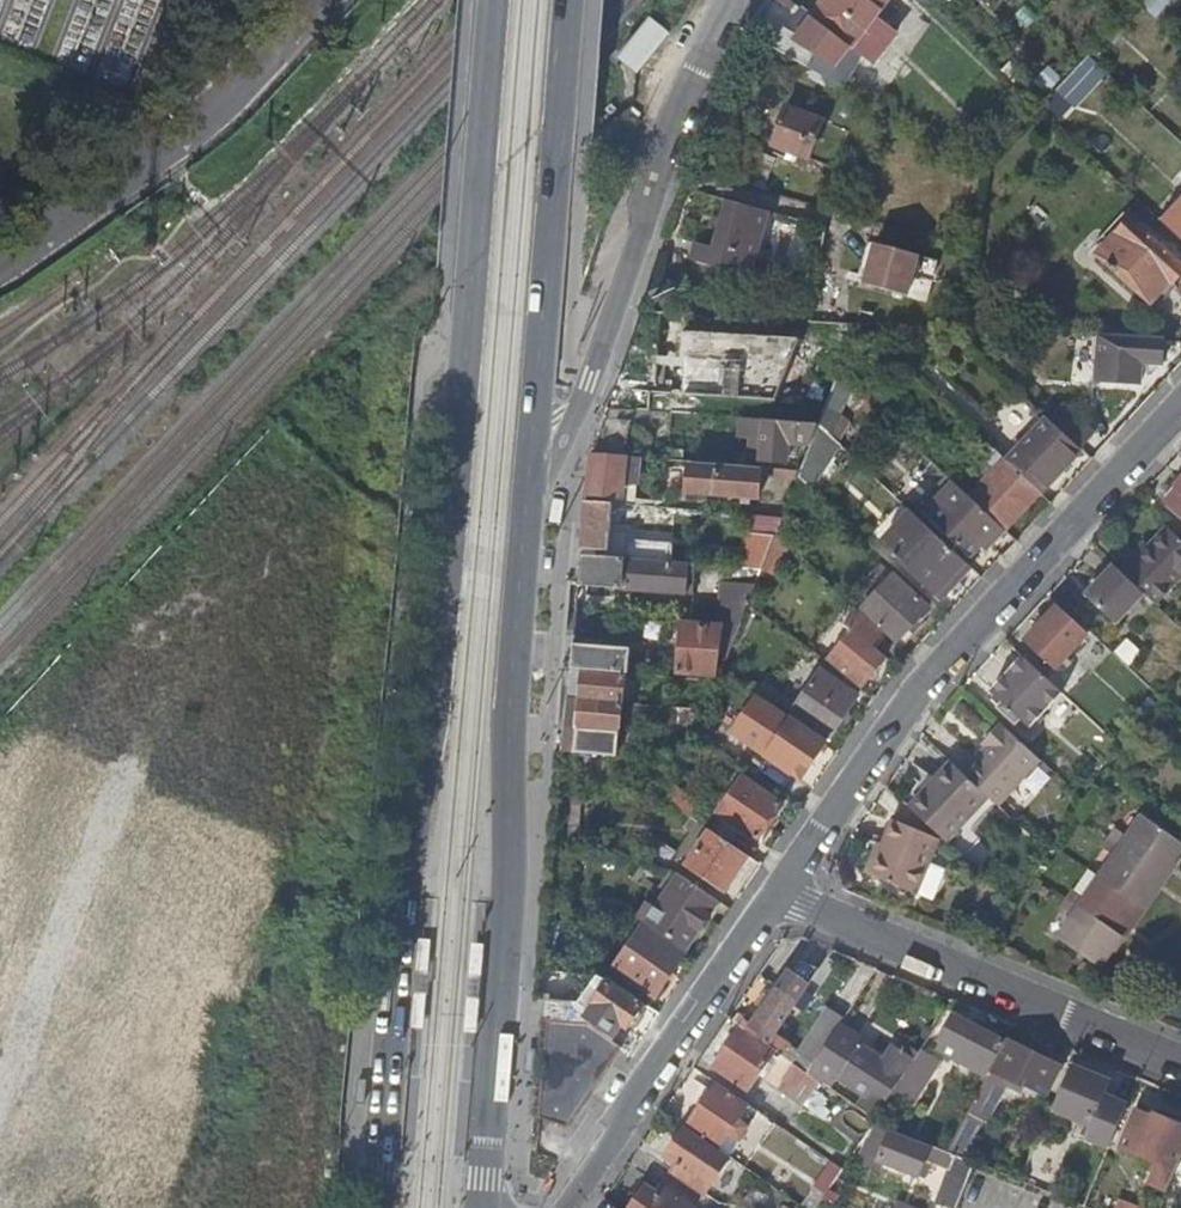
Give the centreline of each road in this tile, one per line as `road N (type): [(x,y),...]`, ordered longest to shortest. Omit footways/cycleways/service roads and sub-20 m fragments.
road 1 (primary): [(493,0),(432,724),(408,866),(379,1207)]
road 2 (primary): [(483,1207),(510,909),(510,708),(525,521)]
road 3 (residential): [(1180,397),(920,678),(775,893)]
road 4 (residential): [(525,521),(589,382),(690,77),(738,0)]
road 5 (primary): [(525,521),(568,0)]
road 6 (residential): [(775,893),(1180,1062)]
road 7 (unclassified): [(321,0),(167,152),(0,265)]
road 8 (residential): [(775,893),(565,1207)]

